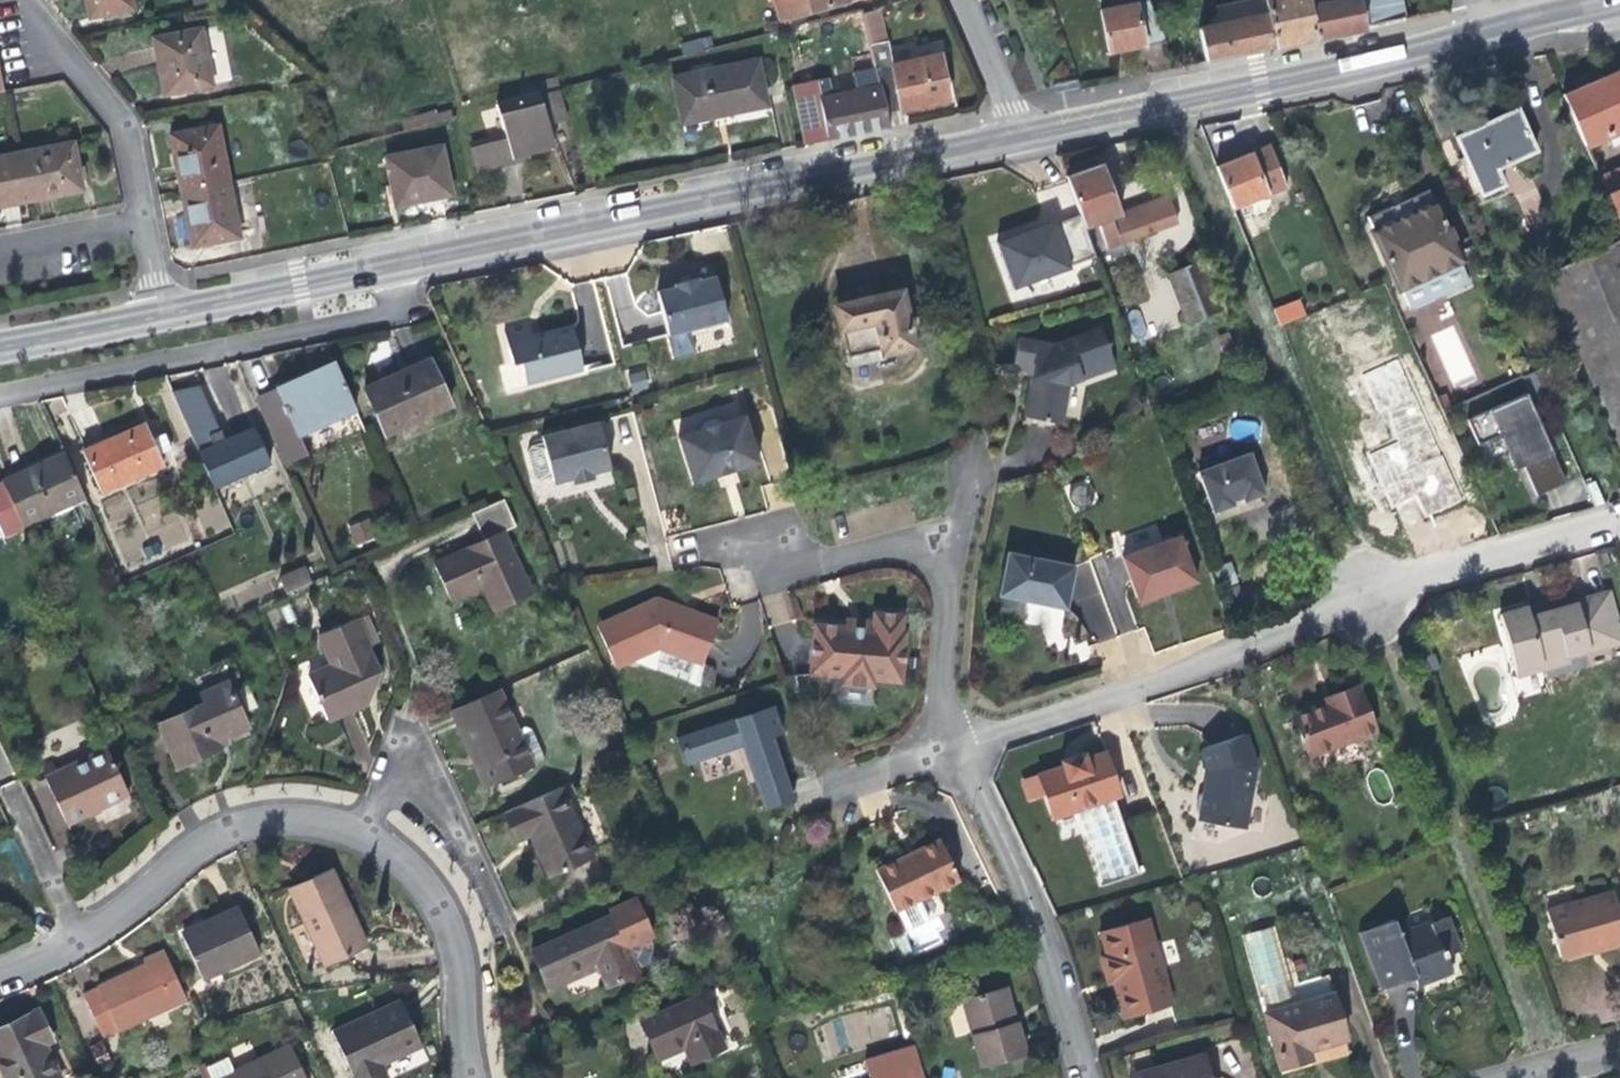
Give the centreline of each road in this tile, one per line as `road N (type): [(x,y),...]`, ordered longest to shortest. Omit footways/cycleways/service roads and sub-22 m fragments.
road 1 (residential): [(1619,520),(1443,571),(1300,631),(960,751)]
road 2 (residential): [(0,977),(95,933),(223,832),(249,821),(319,821),(392,852),(443,911),(470,1077)]
road 3 (primary): [(382,269),(1017,135)]
road 4 (primary): [(1017,135),(1619,3)]
road 5 (residential): [(0,393),(361,316),(382,269)]
road 6 (residential): [(1086,1077),(1034,910),(960,751)]
road 7 (residential): [(145,233),(120,127),(17,0)]
road 8 (primary): [(161,316),(382,269)]
road 9 (residential): [(960,751),(944,684),(954,529)]
road 10 (residential): [(954,529),(831,559),(762,554)]
road 11 (primary): [(0,344),(161,316)]
road 12 (residential): [(0,262),(145,233)]
road 13 (residential): [(962,0),(1017,135)]
road 14 (residential): [(960,751),(836,786)]

